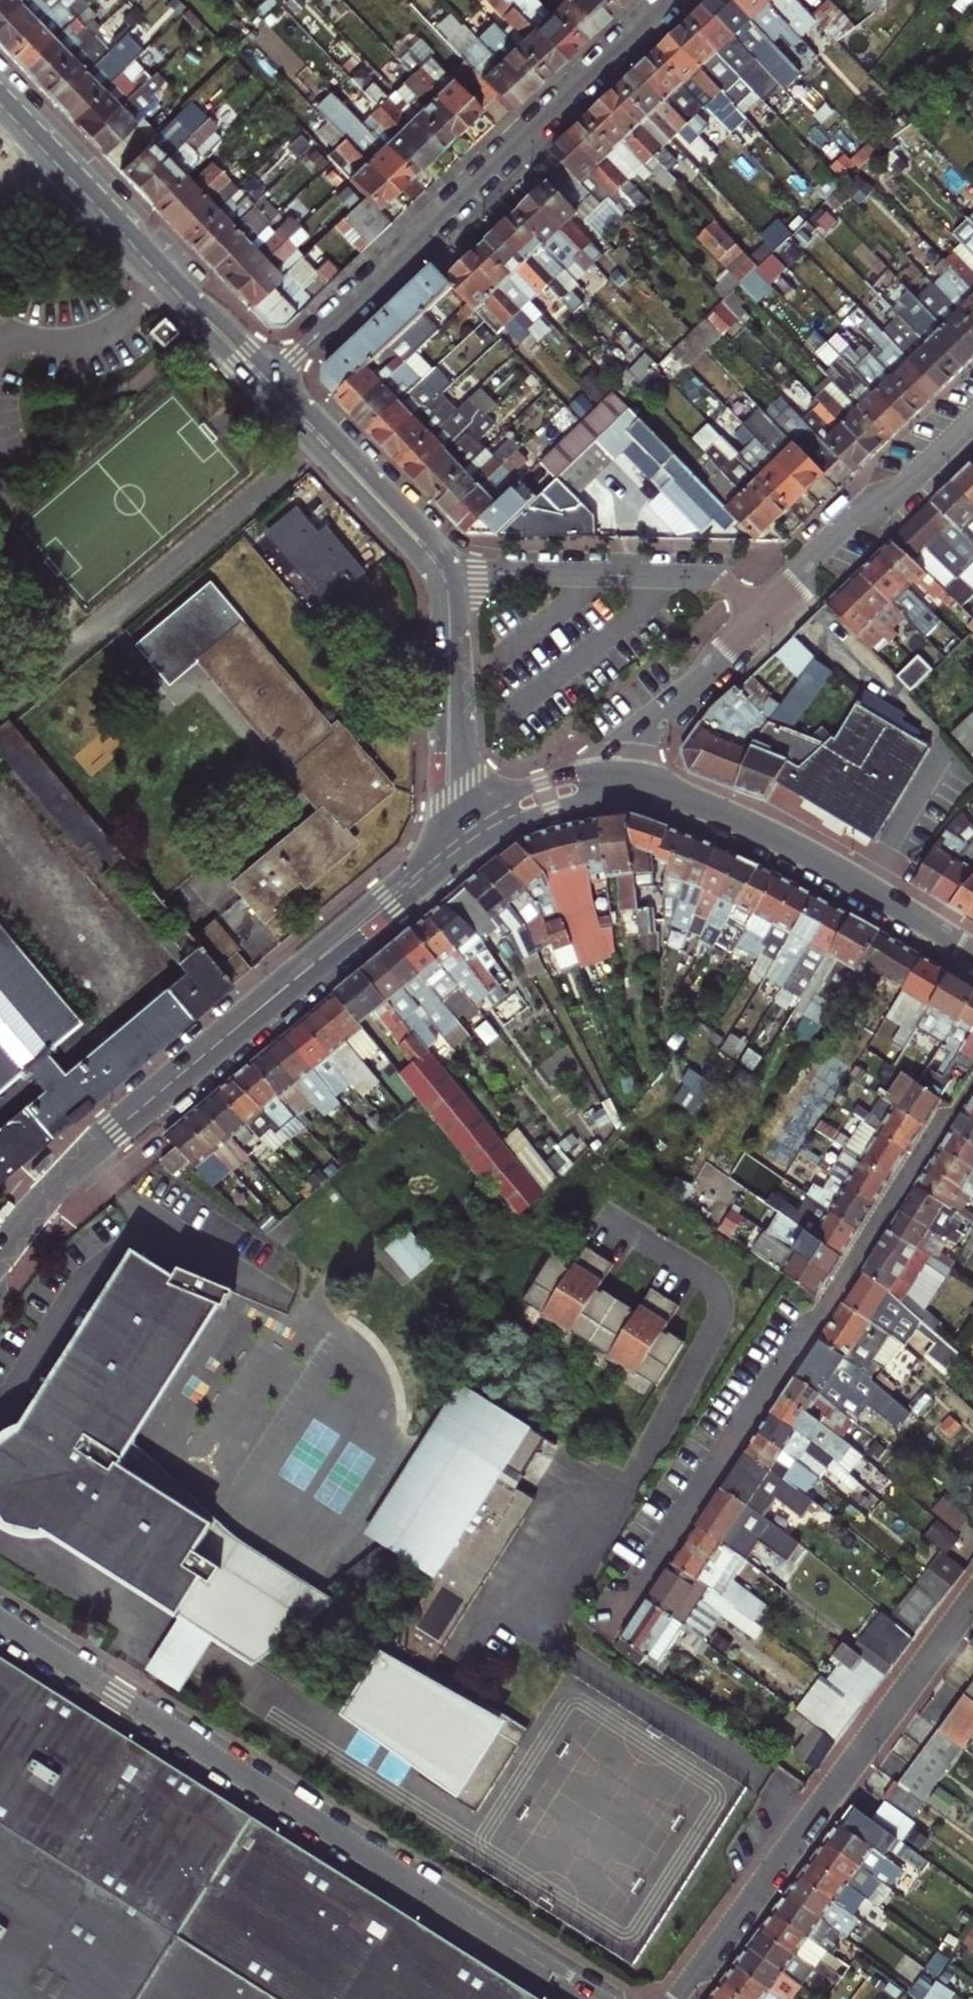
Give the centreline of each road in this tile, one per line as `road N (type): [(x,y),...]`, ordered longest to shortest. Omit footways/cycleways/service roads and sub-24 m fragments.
road 1 (residential): [(0,1623),(595,1998)]
road 2 (residential): [(608,1633),(972,1081)]
road 3 (tertiary): [(0,1254),(90,1152),(447,853)]
road 4 (residential): [(269,381),(671,0)]
road 5 (residential): [(681,1998),(972,1578)]
road 6 (tertiary): [(0,104),(269,381)]
road 7 (residential): [(627,786),(754,830),(972,955)]
road 8 (residential): [(443,572),(695,577),(733,589),(761,616)]
road 9 (residential): [(761,616),(866,507),(923,470),(972,422)]
road 10 (tertiary): [(443,572),(451,615),(447,853)]
road 11 (tertiary): [(269,381),(443,572)]
road 12 (residential): [(627,786),(635,742),(650,717),(761,616)]
road 13 (residential): [(447,853),(530,802),(627,786)]

